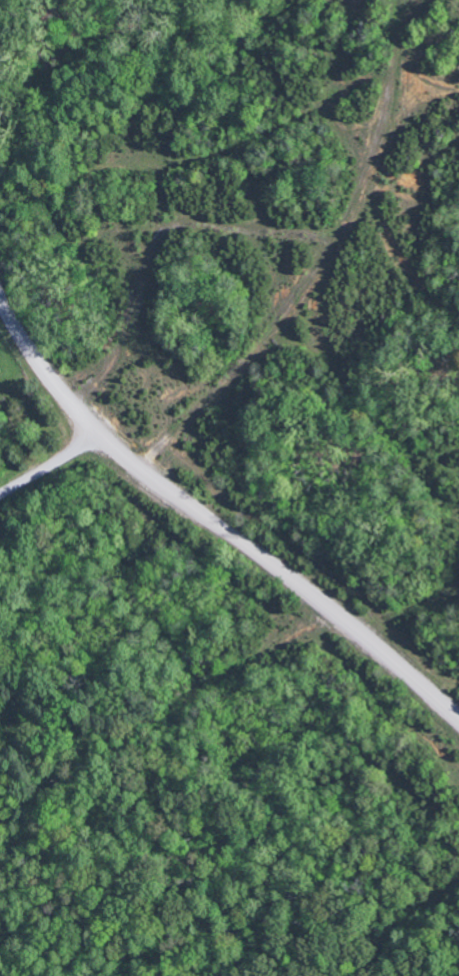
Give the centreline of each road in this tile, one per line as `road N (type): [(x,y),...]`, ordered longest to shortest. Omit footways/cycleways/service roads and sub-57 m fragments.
road 1 (residential): [(458,718),(352,621),(118,447),(56,380),(0,292)]

